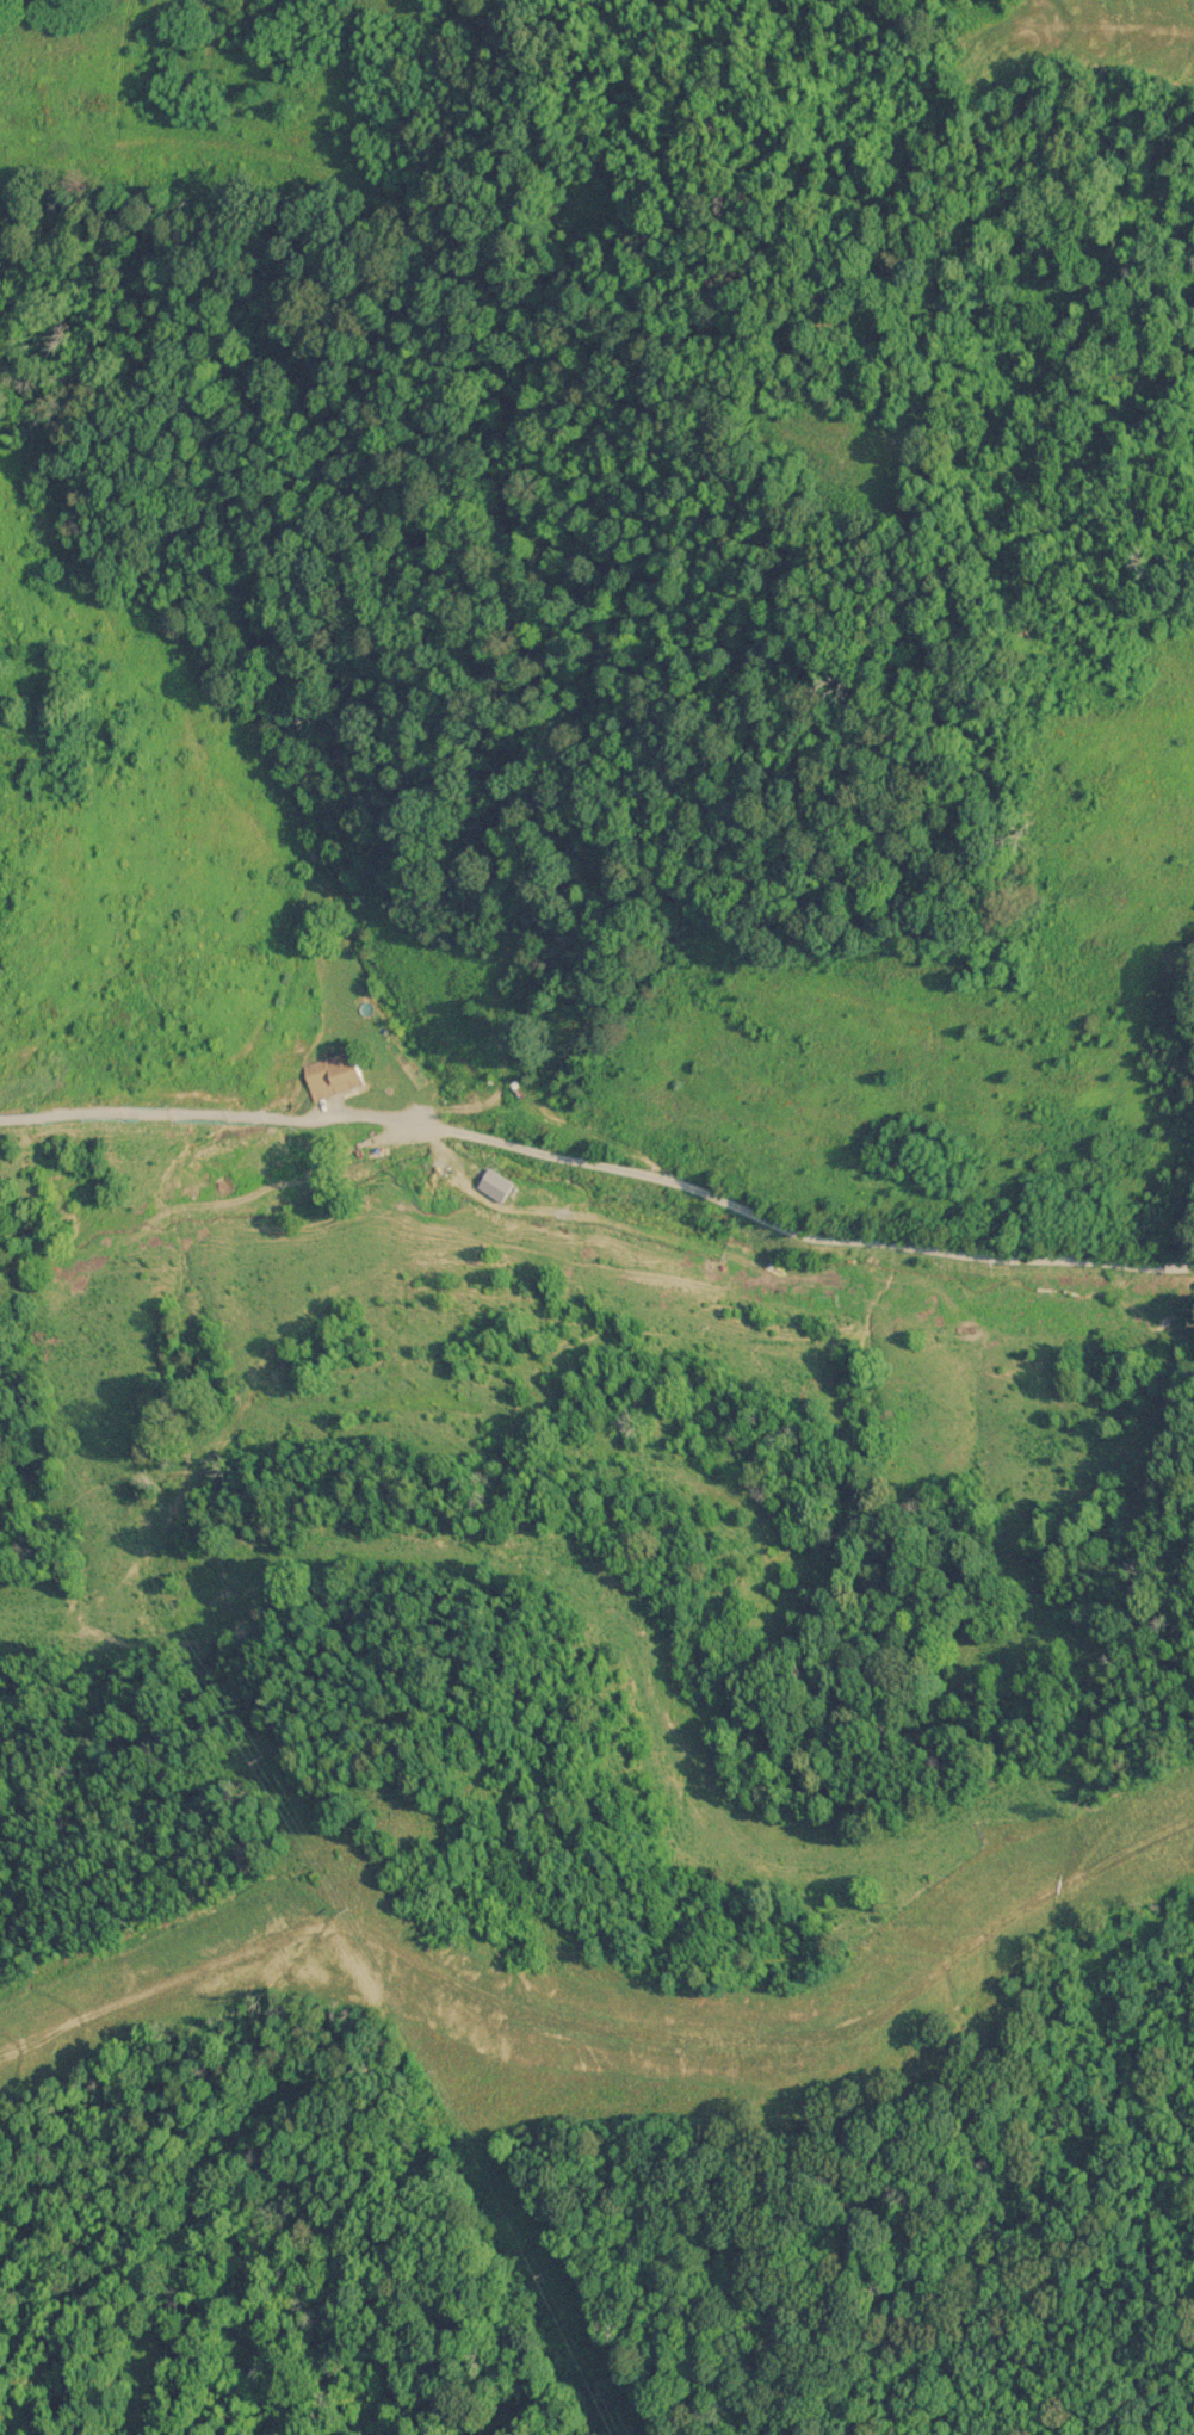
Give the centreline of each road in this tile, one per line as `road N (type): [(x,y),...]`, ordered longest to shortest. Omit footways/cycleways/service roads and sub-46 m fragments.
road 1 (residential): [(0,1176),(363,1173),(798,1225),(1193,1220)]

